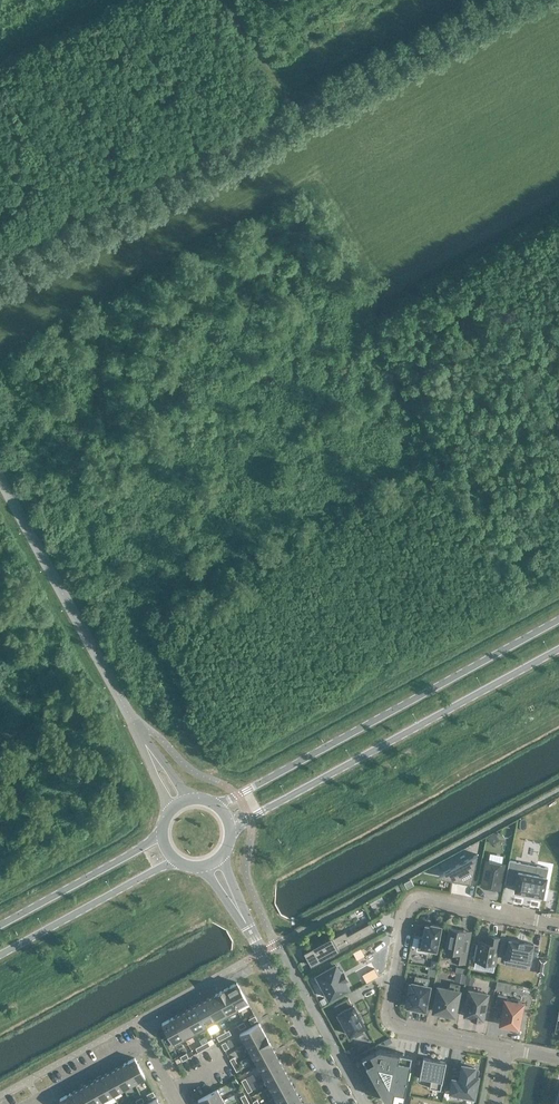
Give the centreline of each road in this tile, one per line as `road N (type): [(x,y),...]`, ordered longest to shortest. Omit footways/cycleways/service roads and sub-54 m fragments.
road 1 (secondary): [(558,617),(215,805)]
road 2 (residential): [(558,924),(431,898),(408,911),(390,1019),(506,1048)]
road 3 (secondary): [(229,830),(558,648)]
road 4 (unclassified): [(143,744),(0,477)]
road 5 (unclassified): [(344,1103),(247,927)]
road 6 (secondary): [(0,954),(175,858)]
road 7 (secondary): [(163,835),(0,924)]
road 8 (residential): [(37,1099),(145,1040)]
road 9 (track): [(0,56),(109,0)]

